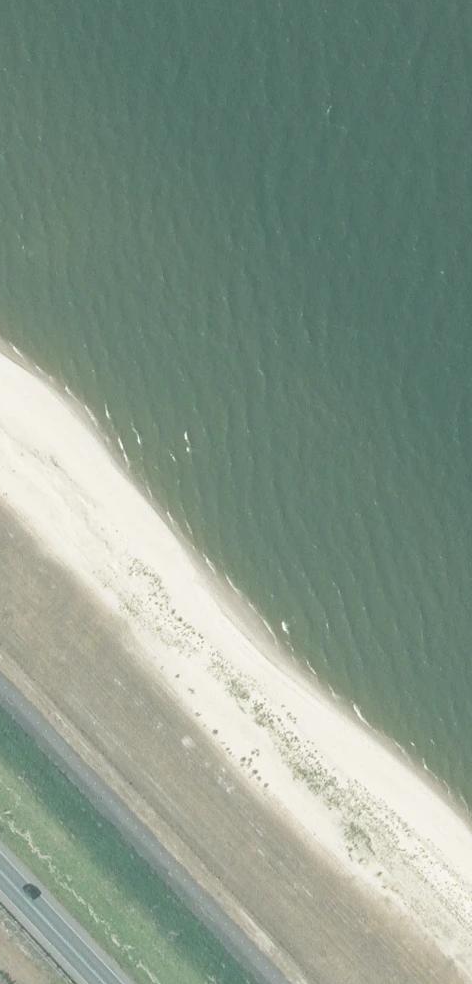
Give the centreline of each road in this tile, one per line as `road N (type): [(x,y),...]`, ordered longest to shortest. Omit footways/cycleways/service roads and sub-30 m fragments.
road 1 (trunk): [(106,983),(0,870)]

